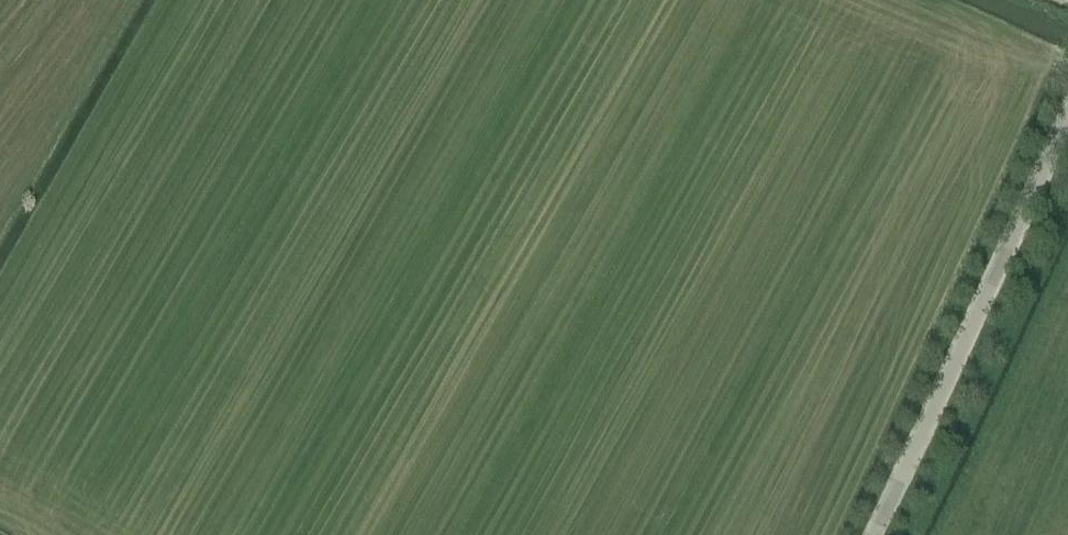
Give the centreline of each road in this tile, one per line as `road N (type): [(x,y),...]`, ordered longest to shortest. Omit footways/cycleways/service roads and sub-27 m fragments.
road 1 (unclassified): [(1067,123),(879,534)]

